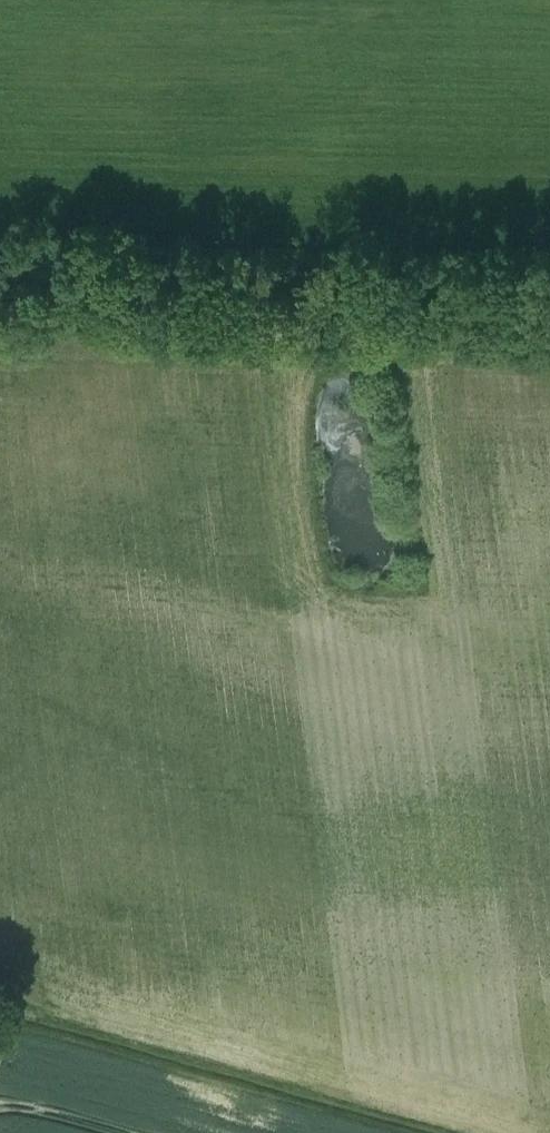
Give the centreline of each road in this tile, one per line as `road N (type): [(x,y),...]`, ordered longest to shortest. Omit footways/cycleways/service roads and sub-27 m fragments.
road 1 (track): [(0,281),(549,294)]

